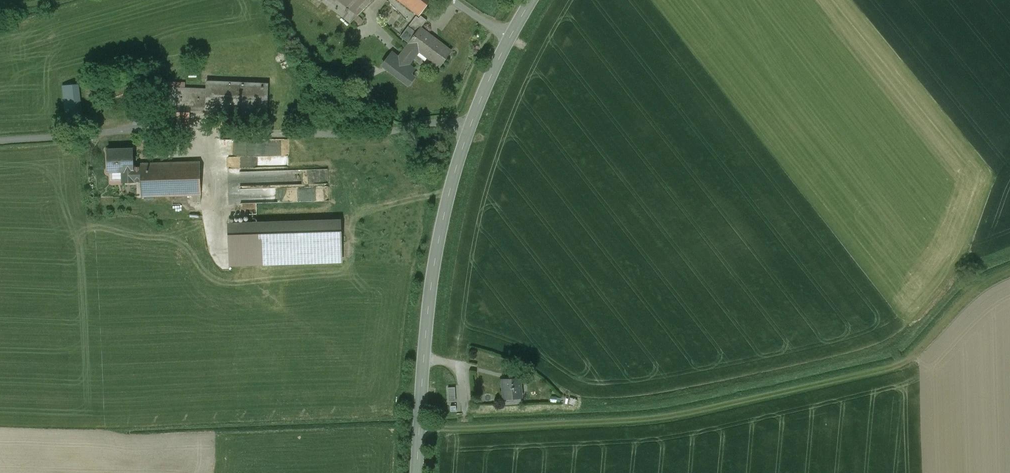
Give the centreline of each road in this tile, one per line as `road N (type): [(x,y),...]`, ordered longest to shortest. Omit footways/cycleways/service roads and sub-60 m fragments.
road 1 (tertiary): [(531,0),(488,82),(447,201),(426,331),(417,472)]
road 2 (track): [(471,125),(0,140)]

